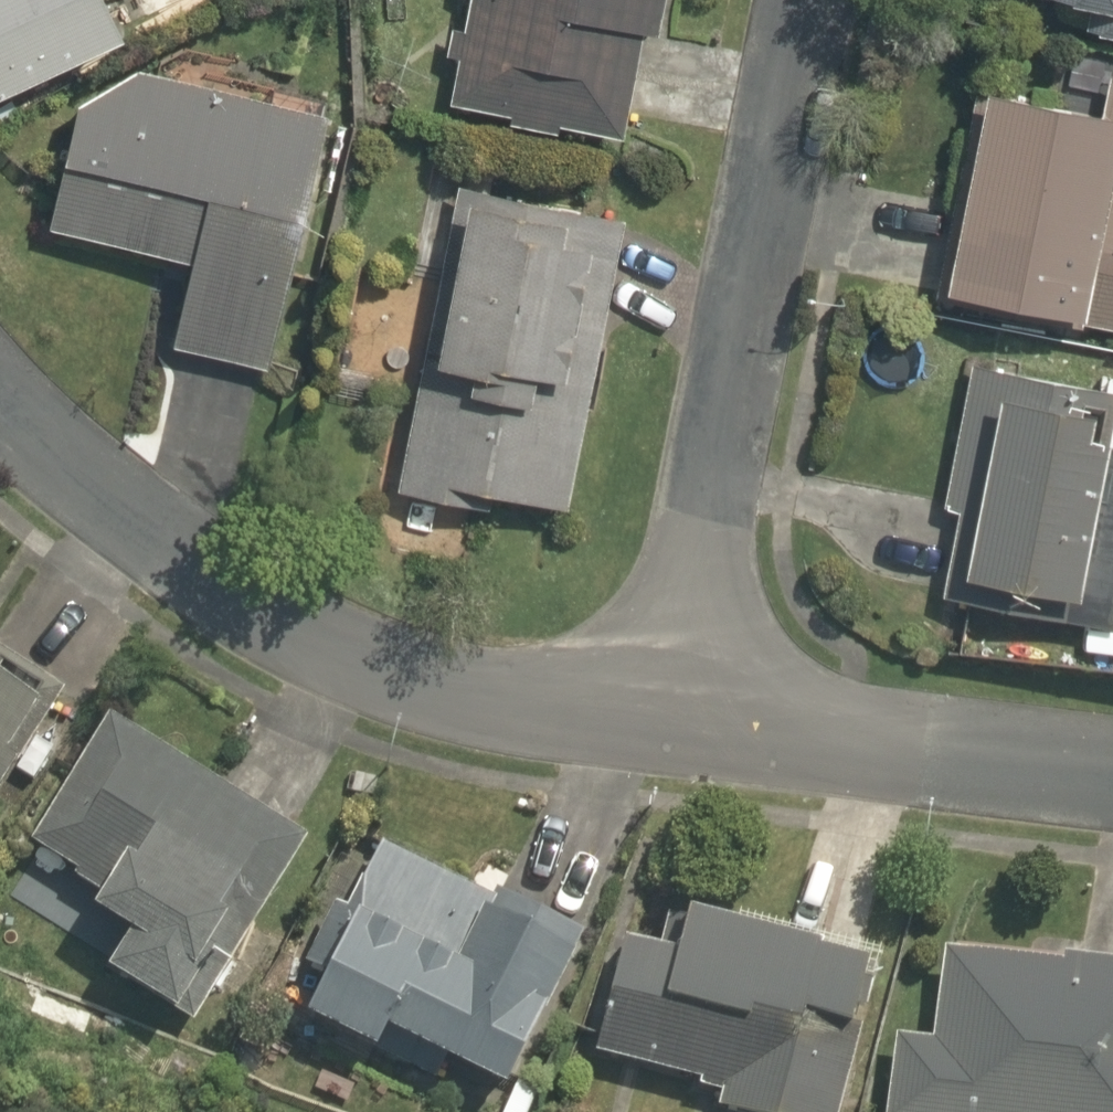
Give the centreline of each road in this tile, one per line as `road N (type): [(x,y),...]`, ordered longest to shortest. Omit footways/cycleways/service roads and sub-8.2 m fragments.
road 1 (residential): [(658,715),(355,647),(103,489),(0,392)]
road 2 (residential): [(658,715),(806,0)]
road 3 (residential): [(1112,773),(658,715)]

